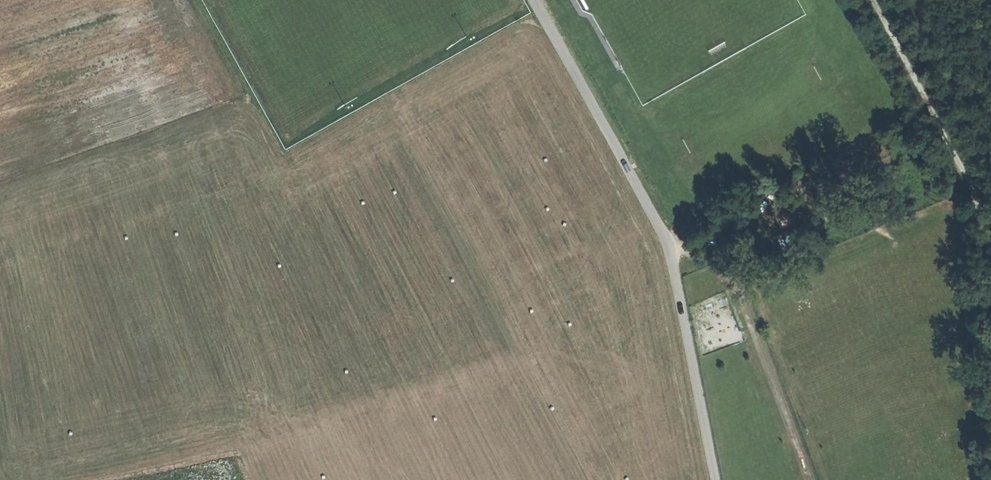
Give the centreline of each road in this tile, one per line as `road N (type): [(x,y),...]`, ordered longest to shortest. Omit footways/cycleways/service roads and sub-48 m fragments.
road 1 (unclassified): [(715,479),(667,239),(535,0)]

